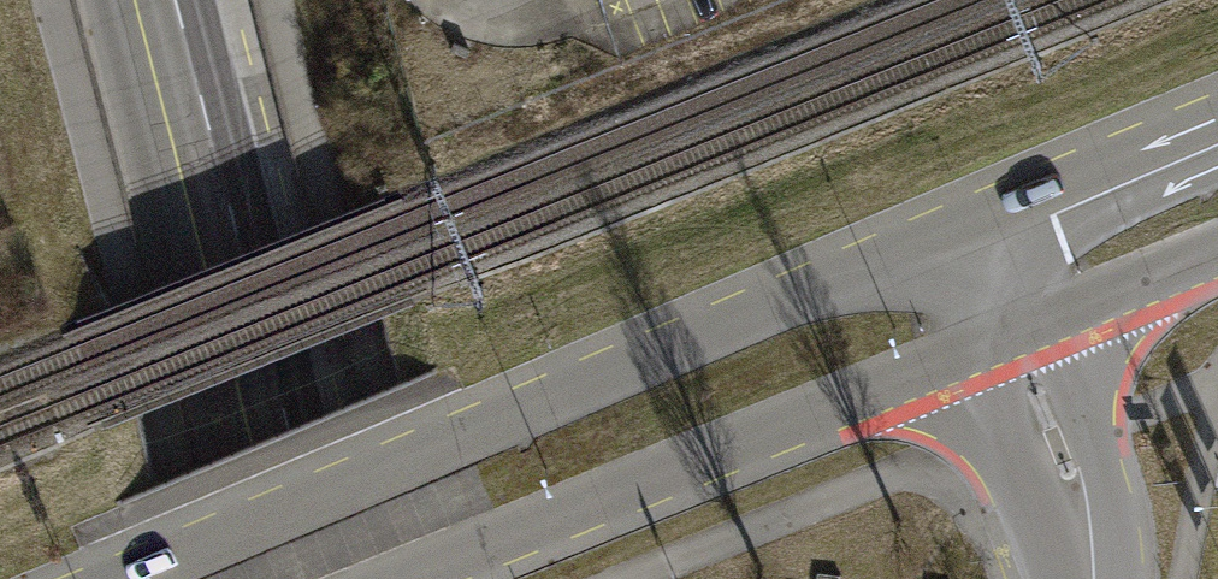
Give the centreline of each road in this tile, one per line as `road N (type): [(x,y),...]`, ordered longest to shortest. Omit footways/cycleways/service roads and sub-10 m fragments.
road 1 (primary): [(962,228),(100,578)]
road 2 (primary): [(402,578),(1009,330)]
road 3 (secondary): [(159,0),(314,578)]
road 4 (primary): [(1217,129),(962,228)]
road 5 (secondary): [(1083,578),(1056,443),(1009,330)]
road 6 (primary): [(1009,330),(1217,246)]

